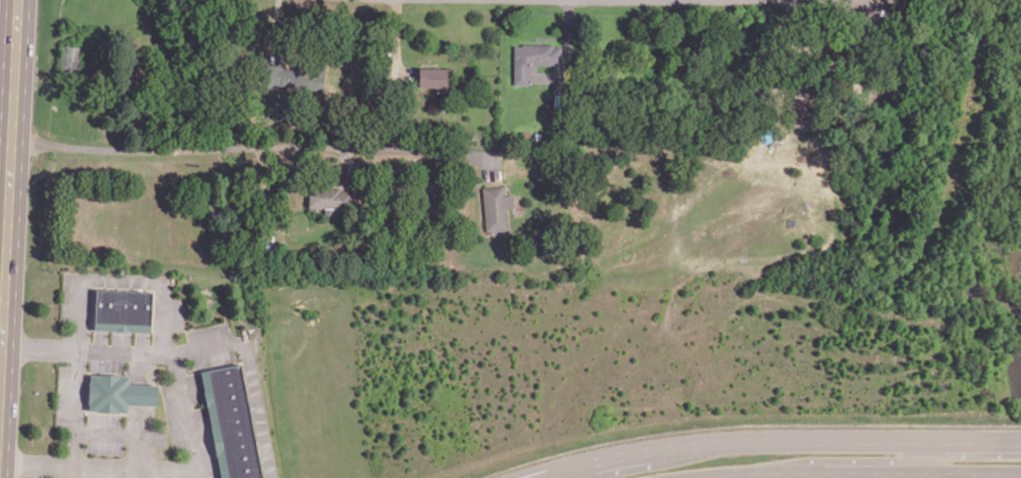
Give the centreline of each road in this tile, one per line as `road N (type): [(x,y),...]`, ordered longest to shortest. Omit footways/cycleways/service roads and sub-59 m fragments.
road 1 (tertiary): [(1020,441),(718,443),(526,477)]
road 2 (primary): [(18,0),(0,410)]
road 3 (tertiary): [(732,477),(1020,475)]

